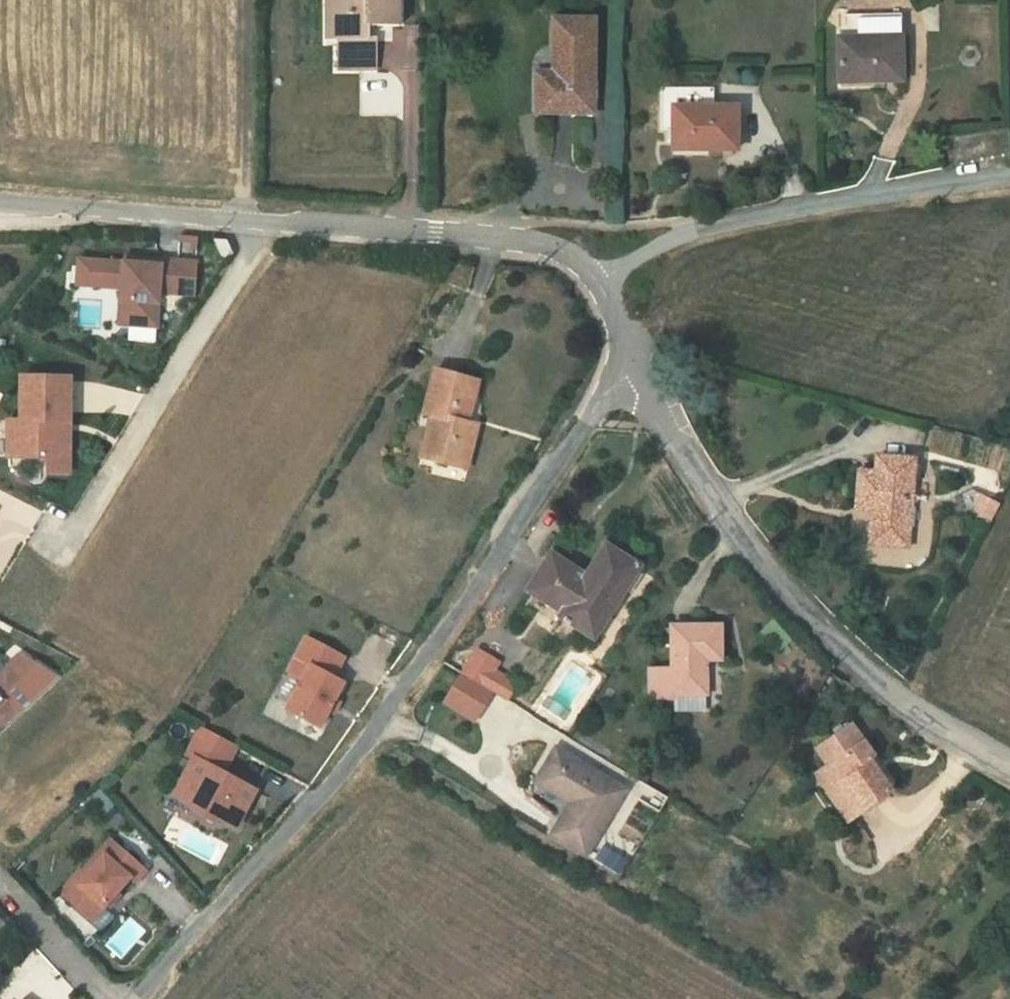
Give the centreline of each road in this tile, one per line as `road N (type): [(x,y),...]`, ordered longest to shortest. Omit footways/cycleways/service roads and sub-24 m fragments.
road 1 (unclassified): [(629,363),(354,758),(137,998)]
road 2 (unclassified): [(0,205),(538,243),(573,256),(600,280)]
road 3 (unclassified): [(629,363),(713,500),(833,644),(901,699),(1009,759)]
road 4 (unclassified): [(1009,180),(872,194),(686,232),(600,280)]
road 5 (residential): [(0,882),(109,998)]

